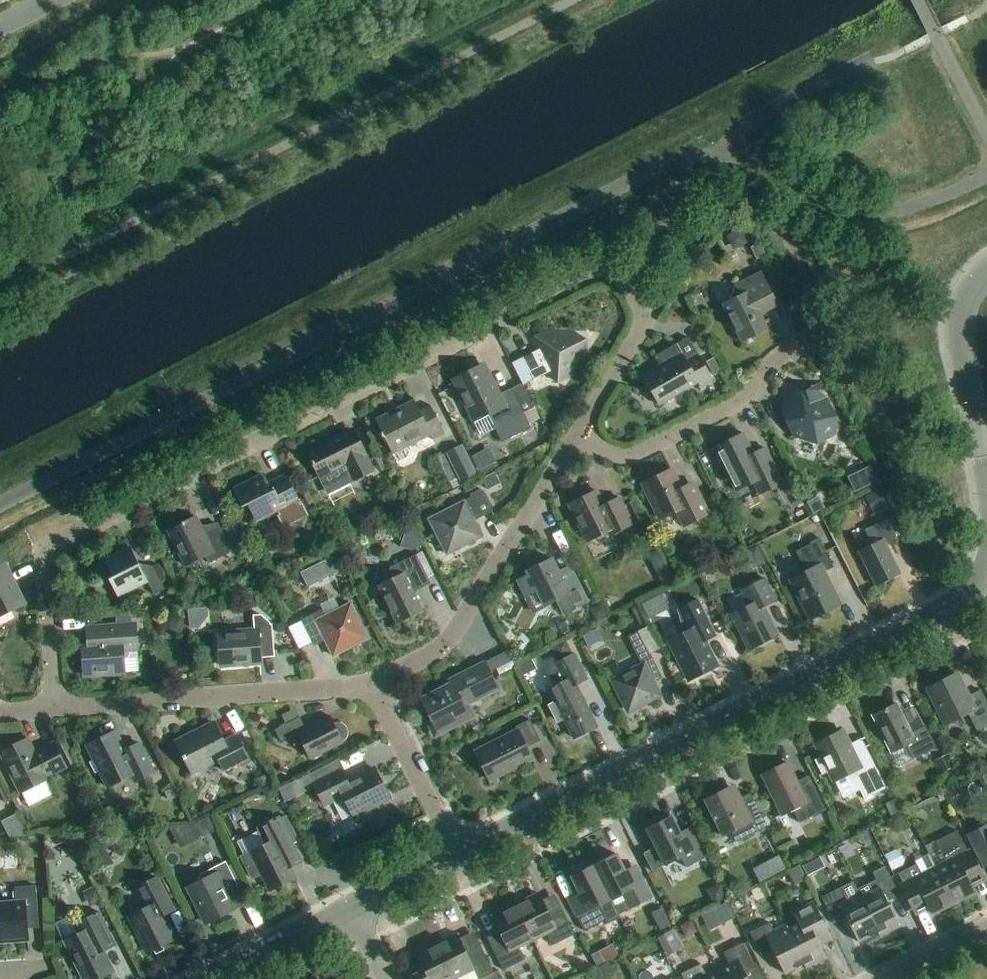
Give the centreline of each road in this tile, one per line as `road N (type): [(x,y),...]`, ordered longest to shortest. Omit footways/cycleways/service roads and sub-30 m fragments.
road 1 (residential): [(575,438),(643,318),(627,284),(607,272),(58,542),(45,571),(56,710)]
road 2 (tertiary): [(458,856),(947,611),(986,571)]
road 3 (residential): [(373,684),(456,632),(575,438)]
road 4 (residential): [(56,710),(373,684)]
road 5 (residential): [(575,438),(618,456),(634,454),(741,401),(778,359),(820,337)]
road 6 (tertiary): [(986,472),(960,336),(963,306),(986,275)]
road 7 (residential): [(458,856),(373,684)]
road 8 (tertiary): [(214,978),(352,910)]

